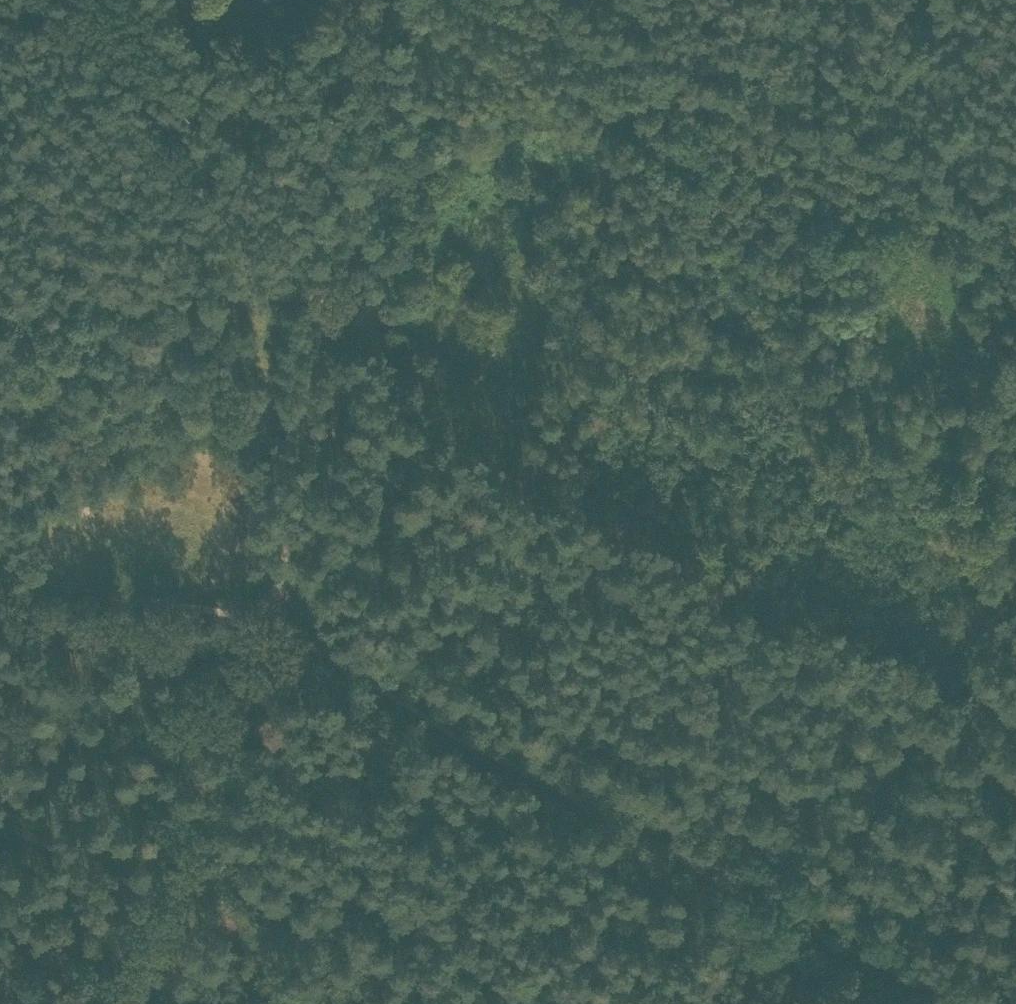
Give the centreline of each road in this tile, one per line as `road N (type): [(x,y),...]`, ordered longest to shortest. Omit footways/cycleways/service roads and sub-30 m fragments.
road 1 (track): [(309,640),(327,520),(370,0)]
road 2 (track): [(309,640),(802,931)]
road 3 (track): [(104,1003),(303,671),(309,640)]
road 4 (track): [(0,575),(132,587),(309,640)]
road 5 (track): [(802,931),(931,1003)]

